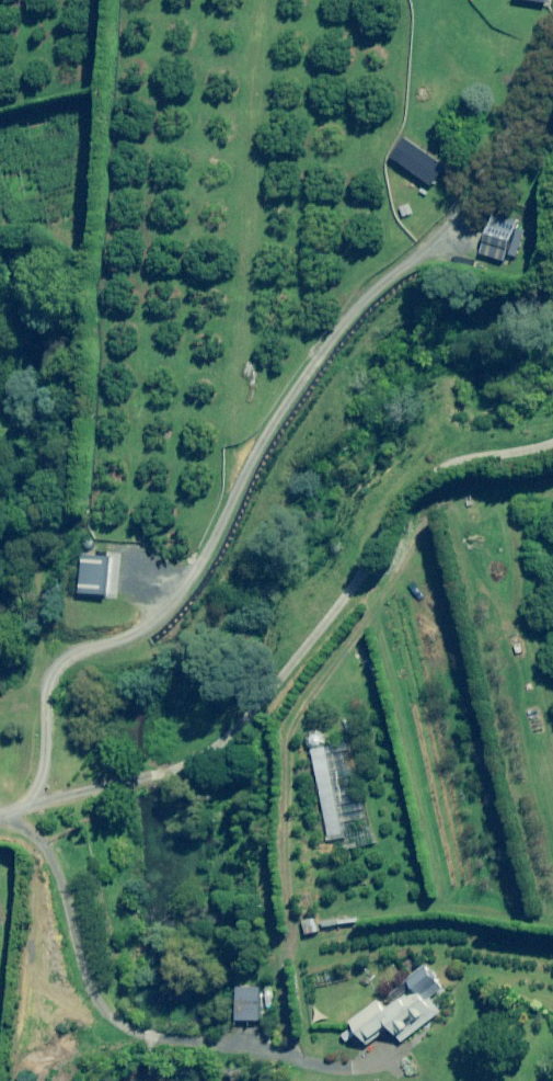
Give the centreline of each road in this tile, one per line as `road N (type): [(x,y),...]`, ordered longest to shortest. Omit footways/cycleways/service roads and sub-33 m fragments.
road 1 (track): [(552,103),(532,144),(358,300),(153,634),(48,672),(36,804)]
road 2 (track): [(552,464),(417,542),(238,741),(36,804)]

